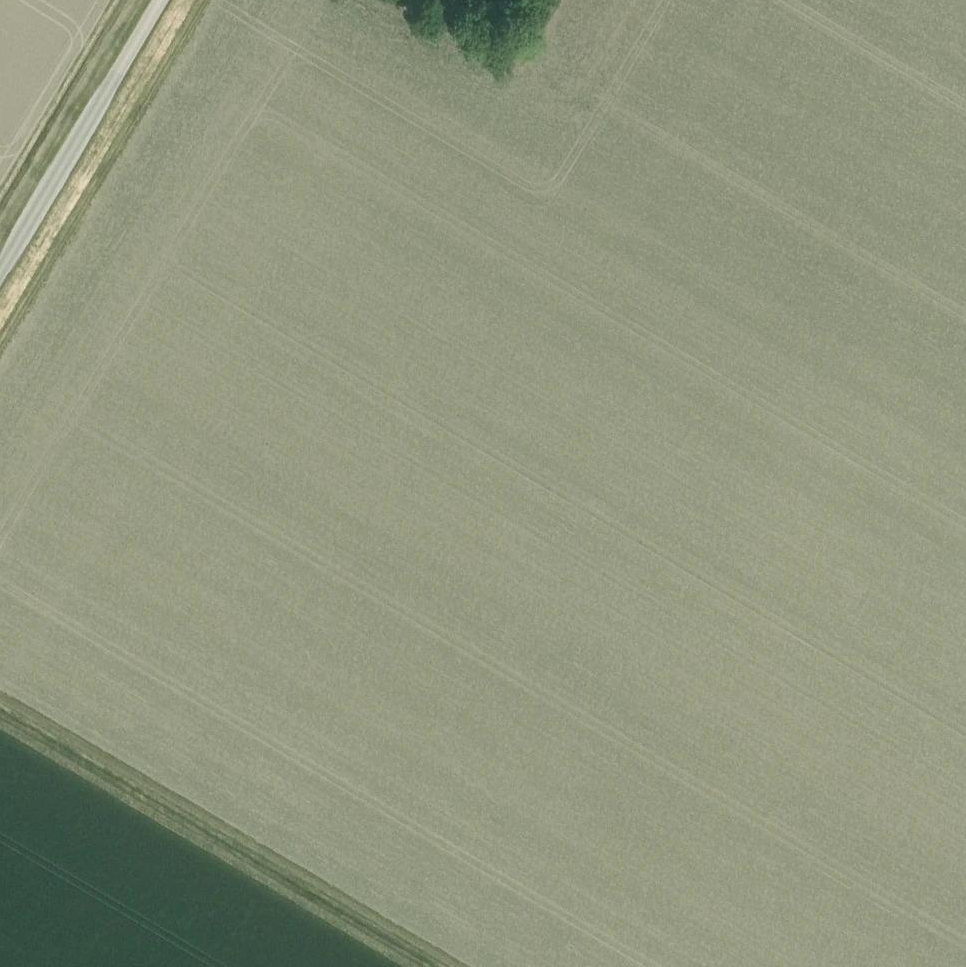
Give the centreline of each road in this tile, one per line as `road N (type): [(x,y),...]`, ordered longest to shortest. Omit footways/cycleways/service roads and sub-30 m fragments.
road 1 (unclassified): [(0,277),(163,0)]

